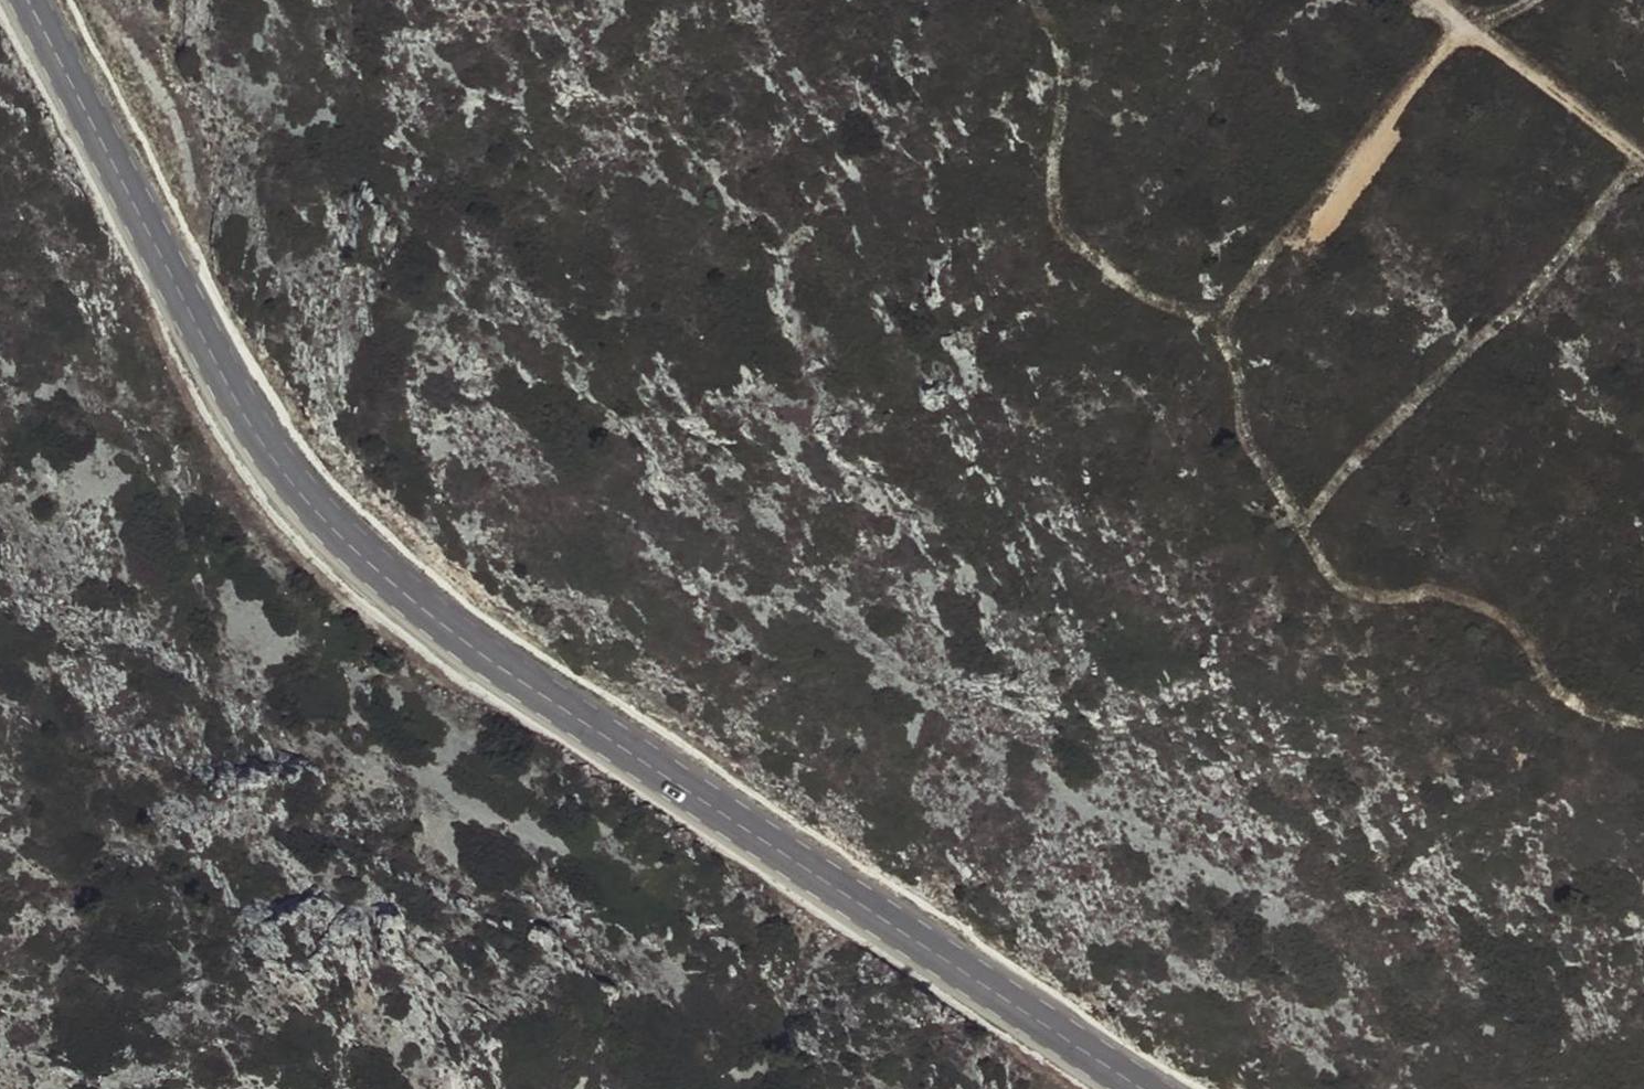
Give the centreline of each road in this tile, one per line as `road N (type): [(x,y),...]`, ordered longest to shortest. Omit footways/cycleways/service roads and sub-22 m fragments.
road 1 (primary): [(29,0),(275,460),(360,556),(458,637),(1148,1088)]
road 2 (track): [(1643,179),(1430,0)]

